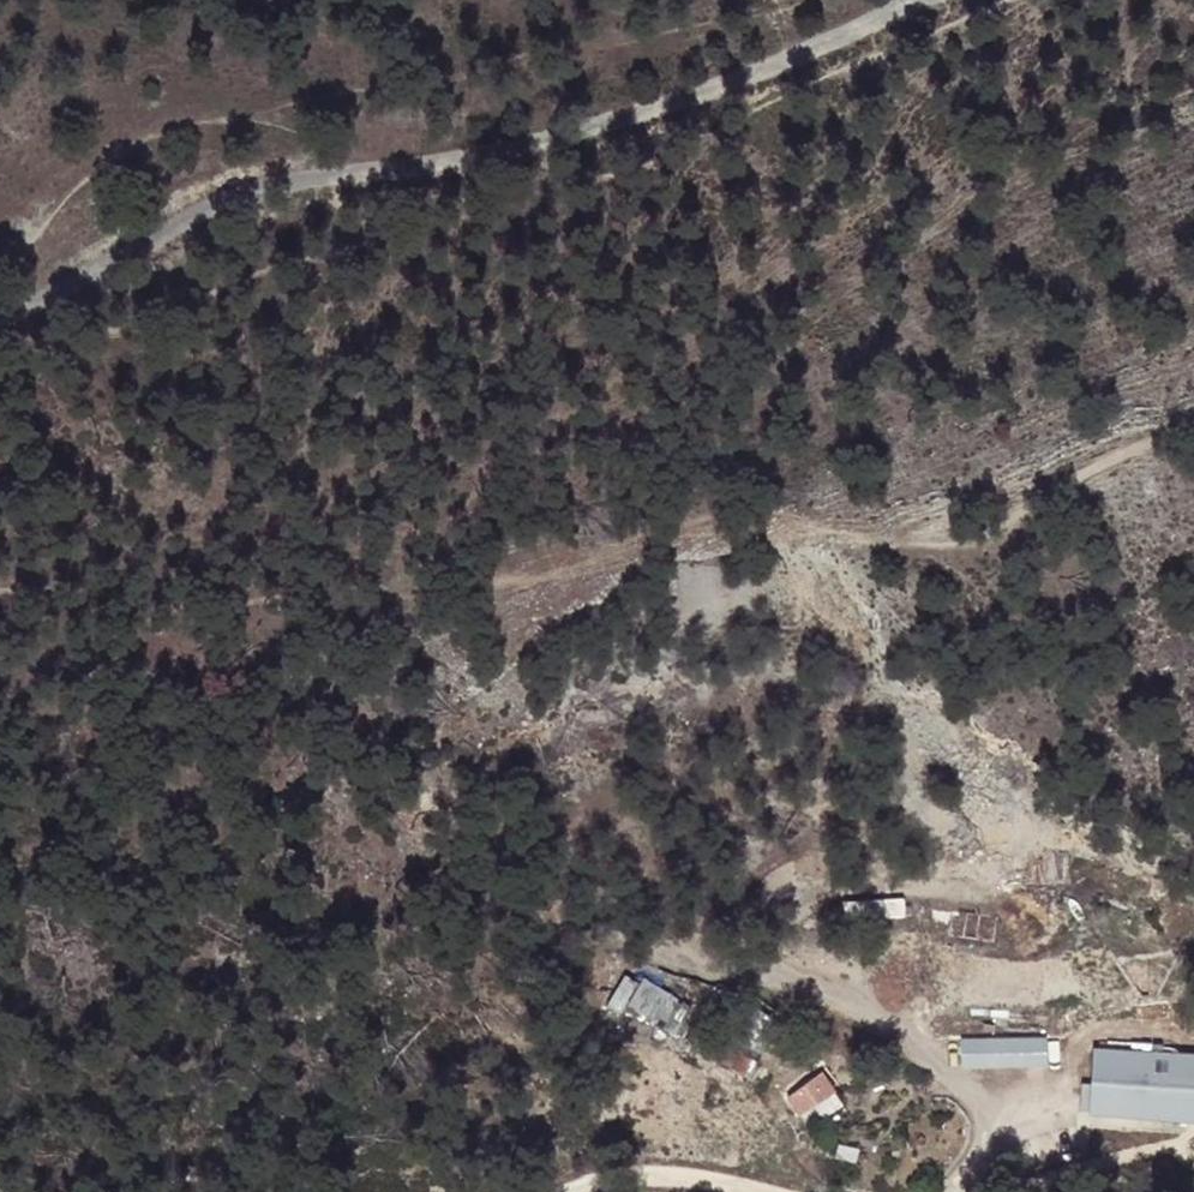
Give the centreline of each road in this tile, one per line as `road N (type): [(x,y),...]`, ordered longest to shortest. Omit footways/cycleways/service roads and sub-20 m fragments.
road 1 (unclassified): [(0,323),(60,300),(232,193),(380,174),(573,130),(740,81),(918,0)]

